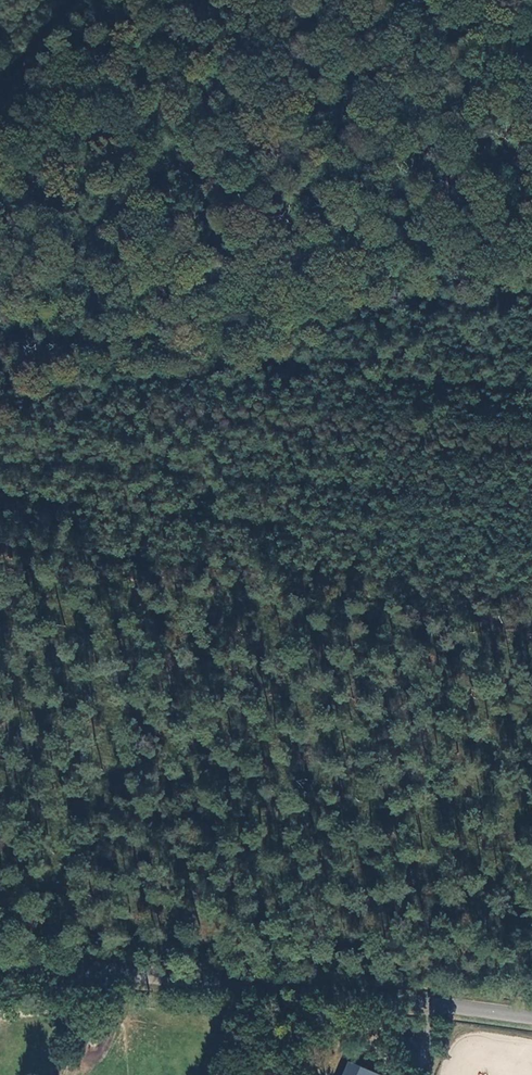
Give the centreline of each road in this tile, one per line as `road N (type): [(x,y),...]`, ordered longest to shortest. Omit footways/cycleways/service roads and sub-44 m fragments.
road 1 (tertiary): [(531,1017),(0,963)]
road 2 (track): [(0,99),(85,0)]

